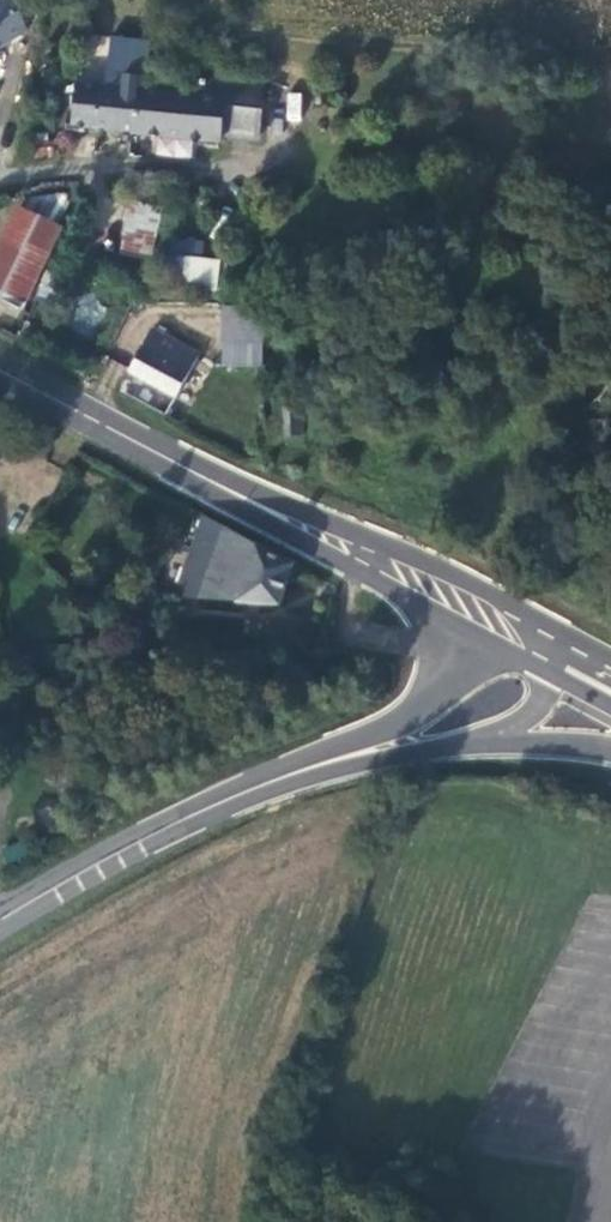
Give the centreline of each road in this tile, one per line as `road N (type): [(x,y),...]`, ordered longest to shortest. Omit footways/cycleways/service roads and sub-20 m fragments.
road 1 (secondary): [(0,366),(394,570)]
road 2 (secondary): [(0,922),(253,788)]
road 3 (secondary): [(253,788),(456,740)]
road 4 (secondary): [(430,696),(253,788)]
road 5 (secondary): [(394,570),(558,655)]
road 6 (secondary): [(456,740),(610,748)]
road 7 (secondary): [(394,570),(432,618),(450,661),(430,696)]
road 8 (secondary): [(456,740),(531,712),(558,655)]
road 9 (secondary): [(558,655),(477,671),(430,696)]

